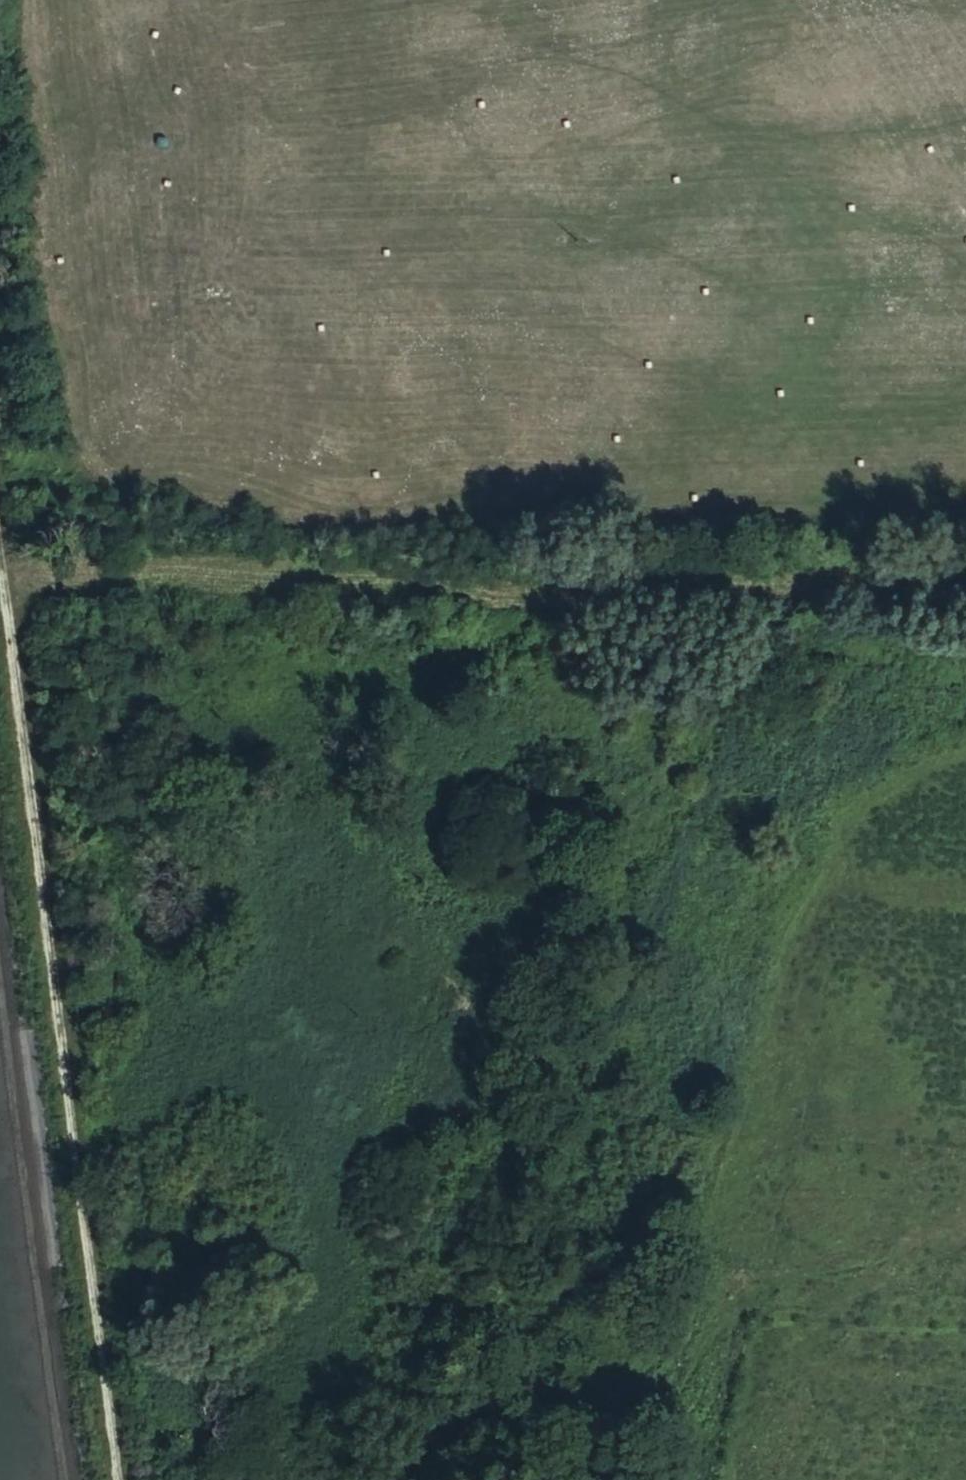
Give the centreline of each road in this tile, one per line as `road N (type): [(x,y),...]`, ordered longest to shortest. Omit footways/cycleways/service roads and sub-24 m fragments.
road 1 (track): [(0,565),(118,1479)]

